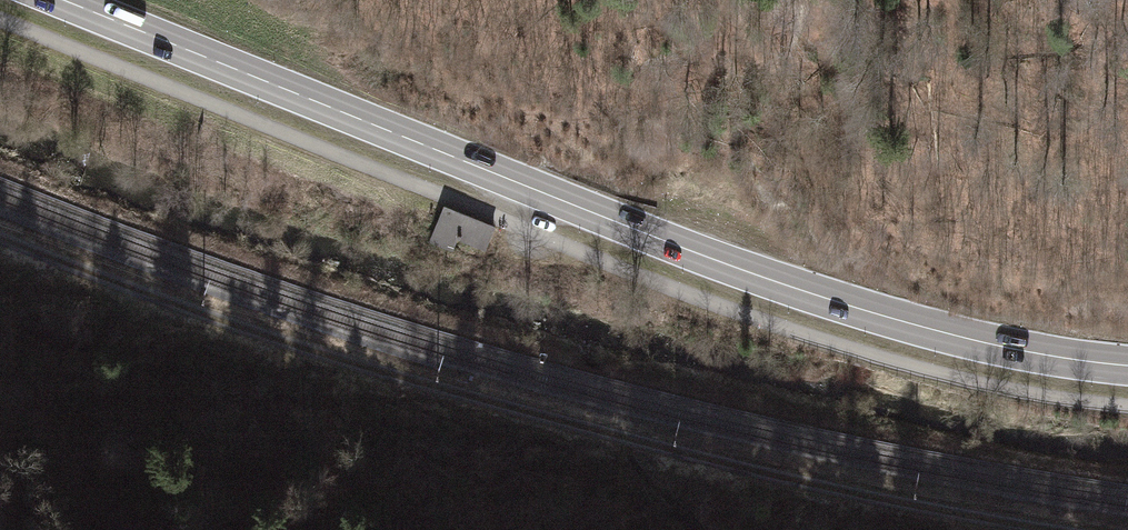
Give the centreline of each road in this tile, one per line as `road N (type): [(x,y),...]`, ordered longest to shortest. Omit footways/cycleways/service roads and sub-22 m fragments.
road 1 (secondary): [(60,0),(785,286),(915,329),(1127,367)]
road 2 (track): [(1034,529),(632,444),(324,358),(0,239)]

